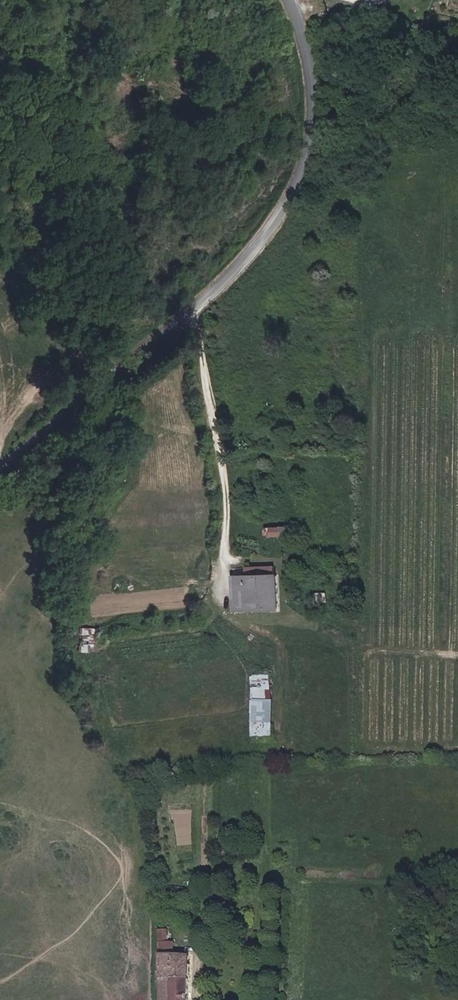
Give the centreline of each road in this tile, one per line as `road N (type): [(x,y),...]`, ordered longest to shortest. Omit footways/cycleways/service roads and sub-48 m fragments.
road 1 (tertiary): [(0,466),(259,242),(302,183),(315,118),(291,0)]
road 2 (track): [(188,304),(220,477),(223,605),(232,619),(284,650),(289,710)]

